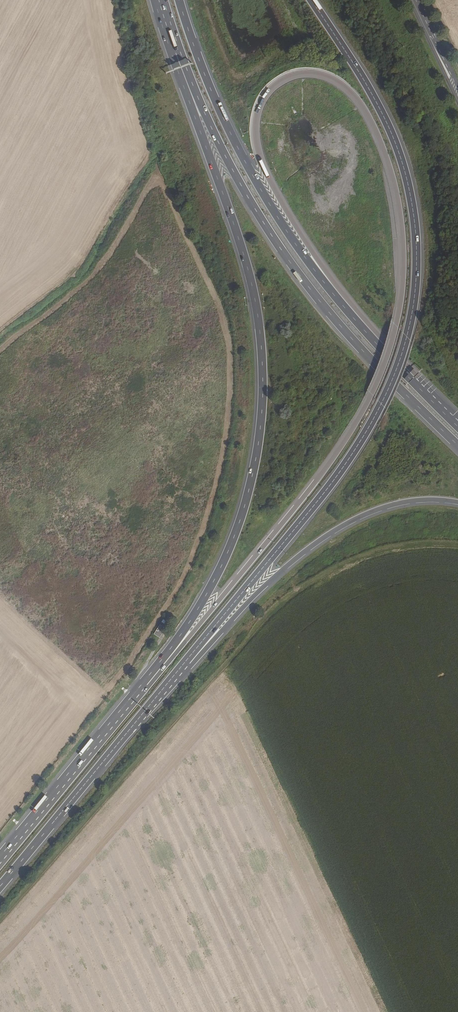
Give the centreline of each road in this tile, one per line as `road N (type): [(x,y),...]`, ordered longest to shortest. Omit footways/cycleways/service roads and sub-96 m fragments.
road 1 (trunk): [(413,378),(343,293),(327,273),(264,169),(256,115),(266,92),(286,77),(310,72),(335,80),(375,128),(401,223),(400,307),(389,348),(384,364),(378,379),(340,448),(145,683)]
road 2 (trunk): [(190,657),(346,464),(394,377),(412,314),(415,222),(402,163),(367,85),(312,0)]
road 3 (trunk): [(176,54),(251,281),(262,406),(232,542),(145,683)]
road 4 (motorway): [(176,54),(236,176),(304,283),(457,446)]
road 5 (trunk): [(413,378),(335,297),(278,219),(213,95),(179,0)]
road 6 (motorway): [(190,657),(332,532),(389,506),(457,503)]
road 7 (trunk): [(0,886),(190,657)]
road 8 (track): [(0,334),(70,281),(147,152)]
road 9 (trunk): [(145,683),(0,859)]

